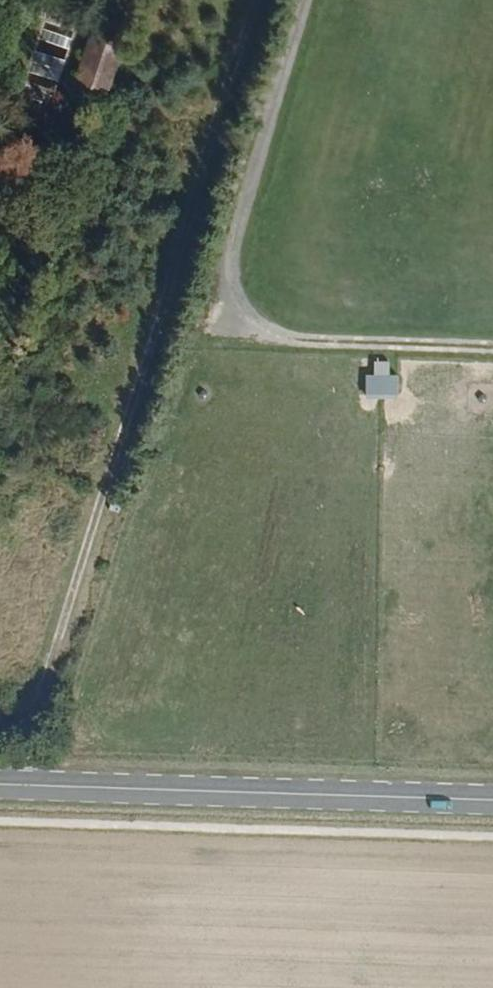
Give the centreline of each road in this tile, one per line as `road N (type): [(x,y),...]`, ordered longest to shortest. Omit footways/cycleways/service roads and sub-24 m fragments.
road 1 (track): [(258,0),(216,110),(19,784)]
road 2 (track): [(307,0),(236,229),(239,301),(257,325),(289,337),(492,347)]
road 3 (secondary): [(492,800),(0,783)]

